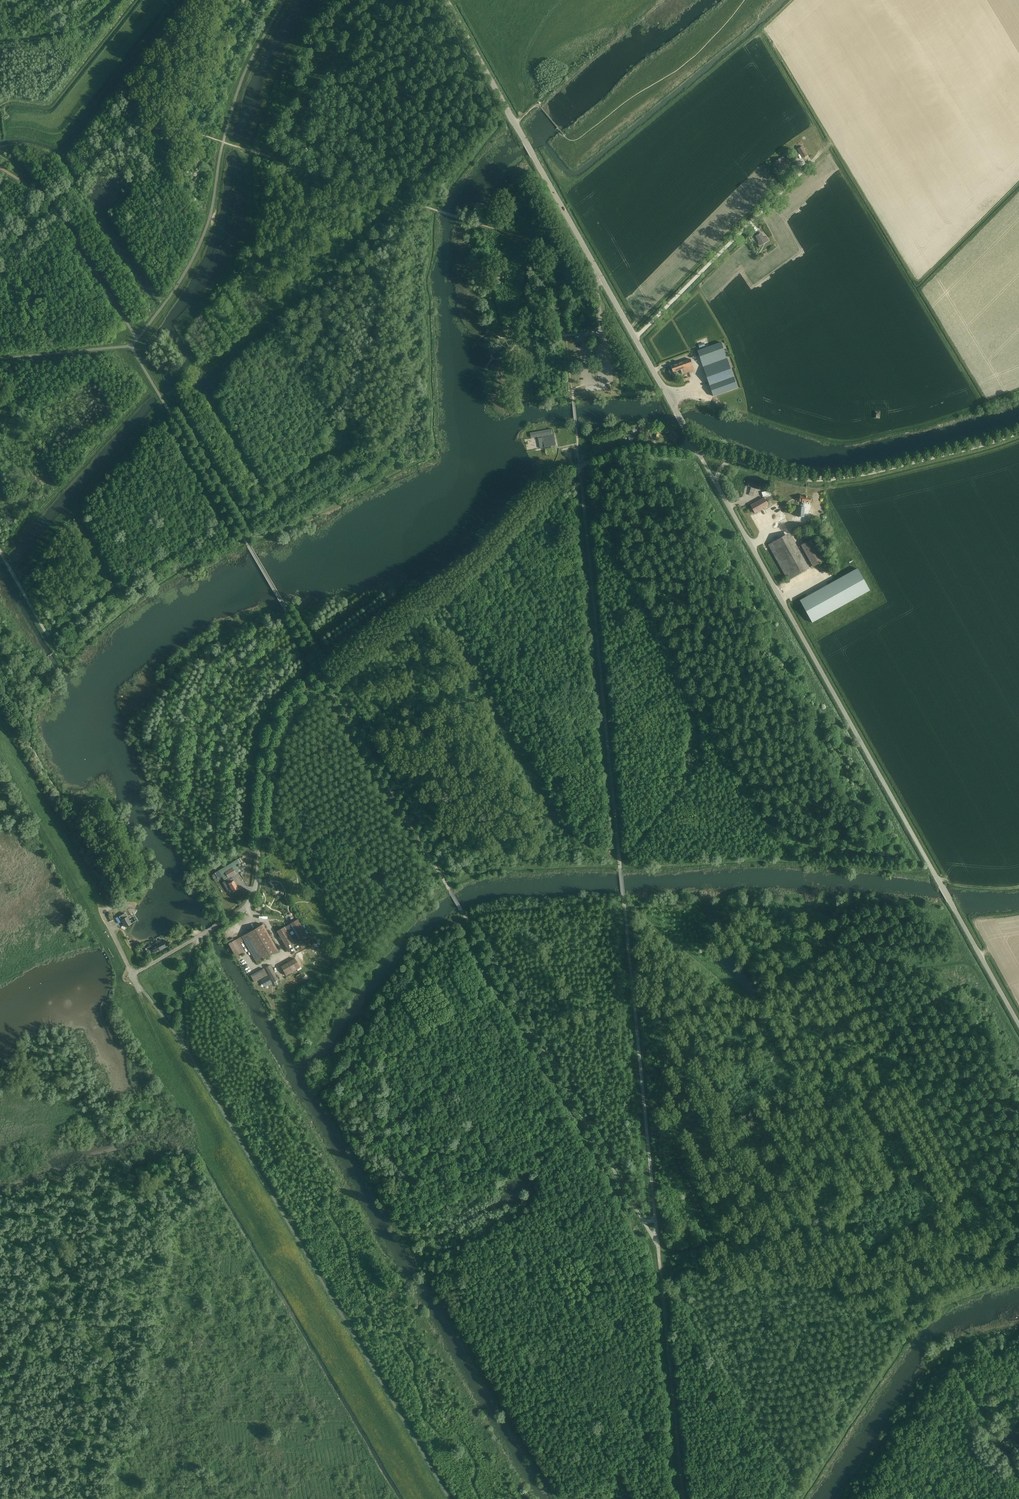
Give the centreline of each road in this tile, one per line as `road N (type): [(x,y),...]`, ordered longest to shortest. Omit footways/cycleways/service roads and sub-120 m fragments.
road 1 (track): [(659,1247),(323,676)]
road 2 (unclassified): [(1018,1025),(717,488)]
road 3 (track): [(916,871),(698,462),(645,452),(581,473)]
road 4 (tertiary): [(696,452),(446,0)]
road 5 (track): [(558,1498),(320,1091)]
road 6 (track): [(792,861),(696,687),(674,534),(658,514),(581,473)]
road 7 (track): [(906,1208),(854,1045),(736,993),(624,905)]
road 8 (track): [(636,1019),(966,961),(1018,1051)]
road 9 (track): [(620,865),(581,473)]
road 10 (unclassified): [(729,458),(823,479),(1018,432)]
road 11 (track): [(684,1498),(659,1247)]
road 12 (track): [(659,1247),(906,1208)]
road 13 (track): [(573,399),(557,253),(468,221)]
road 14 (track): [(802,1498),(929,1307)]
road 15 (track): [(659,1247),(636,1019)]
road 16 (track): [(223,143),(434,210)]
road 17 (track): [(46,631),(230,515)]
road 18 (track): [(619,855),(555,823),(494,711)]
road 19 (track): [(627,865),(694,768),(696,687)]
road 20 (track): [(56,201),(122,139),(178,129),(223,143)]
road 21 (track): [(447,888),(504,869),(620,865)]
road 22 (track): [(627,865),(792,861)]
road 23 (track): [(582,336),(519,338),(531,240)]
road 24 (track): [(636,1019),(620,865)]
road 25 (track): [(933,872),(792,861)]

